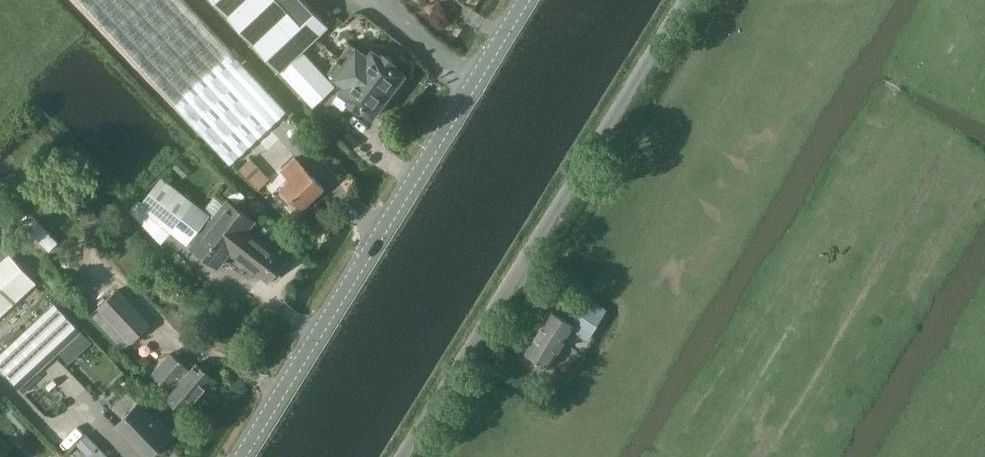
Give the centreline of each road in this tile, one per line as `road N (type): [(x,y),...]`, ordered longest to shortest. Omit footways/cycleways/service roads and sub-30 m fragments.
road 1 (residential): [(681,0),(397,456)]
road 2 (tertiary): [(245,456),(524,0)]

